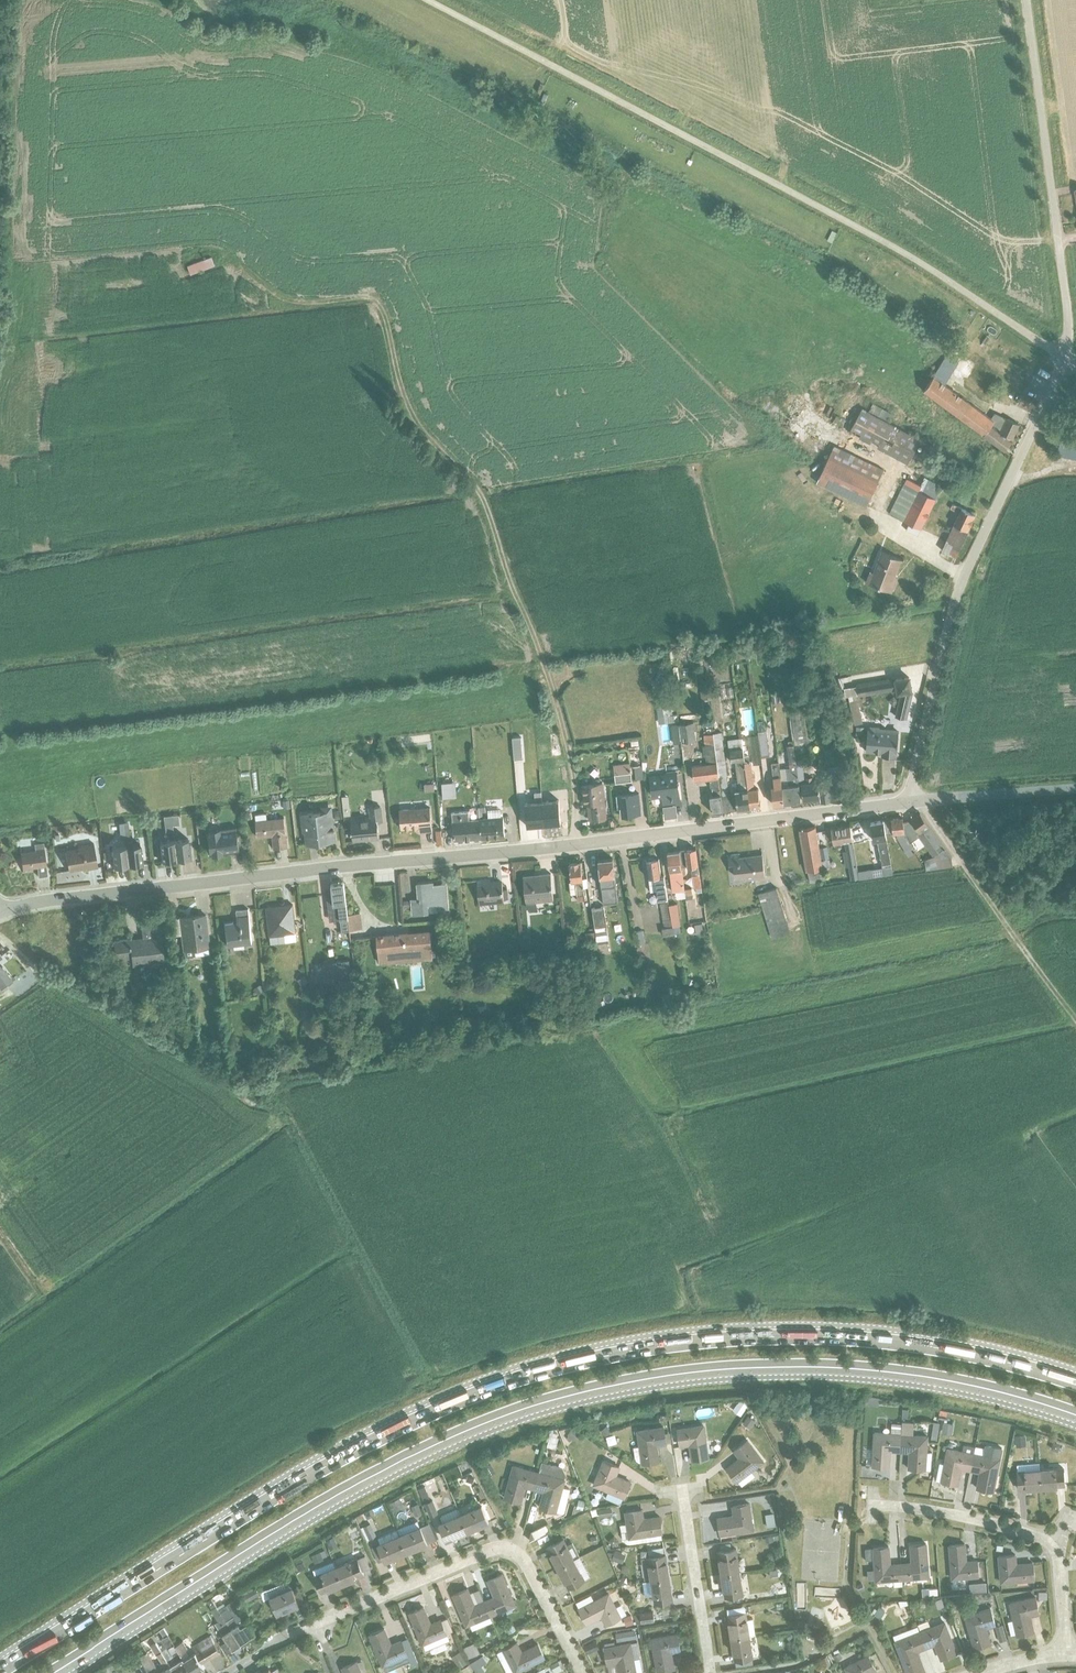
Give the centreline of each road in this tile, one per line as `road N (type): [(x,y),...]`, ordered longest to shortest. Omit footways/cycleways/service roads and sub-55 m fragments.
road 1 (primary): [(1075,1380),(936,1344),(825,1334),(733,1334),(540,1366),(400,1420),(0,1667)]
road 2 (primary): [(46,1672),(415,1448),(550,1394),(737,1363),(830,1362),(933,1374),(1075,1412)]
road 3 (tertiary): [(911,804),(0,909)]
road 4 (unclassified): [(1070,360),(890,240),(440,0)]
road 5 (unclassified): [(1041,415),(952,612),(911,804)]
road 6 (residential): [(587,1672),(528,1554),(511,1544),(487,1547),(280,1634)]
road 7 (unclassified): [(1070,360),(1027,0)]
road 8 (residential): [(1055,1546),(1034,1527),(869,1498)]
road 9 (residential): [(711,1672),(682,1482)]
road 10 (tertiary): [(1075,789),(911,804)]

